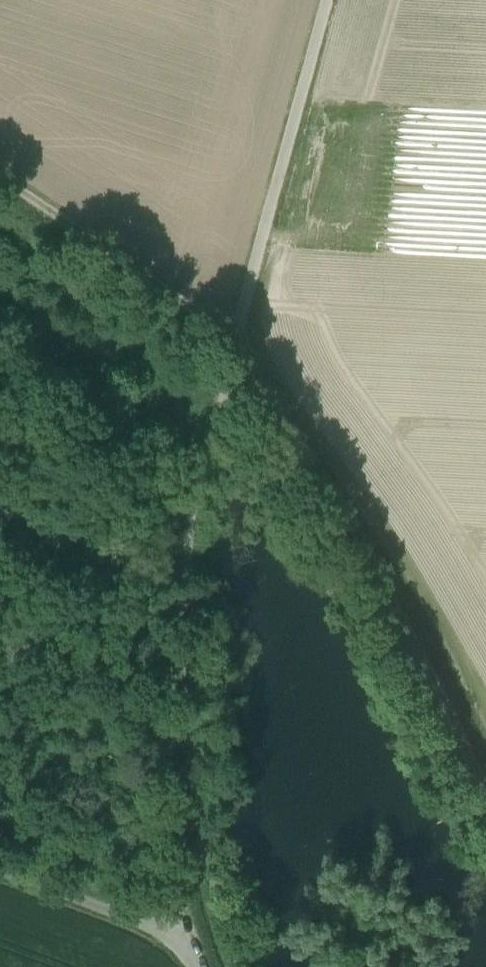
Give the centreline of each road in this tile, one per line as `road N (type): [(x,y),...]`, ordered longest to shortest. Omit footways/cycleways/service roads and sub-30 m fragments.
road 1 (track): [(235,350),(195,487),(188,569),(194,758),(208,850),(184,872),(171,930)]
road 2 (track): [(235,350),(401,610),(485,781)]
road 3 (track): [(235,350),(329,0)]
road 4 (track): [(0,181),(213,326),(235,350)]
road 5 (track): [(171,930),(0,868)]
road 6 (track): [(208,850),(248,966)]

